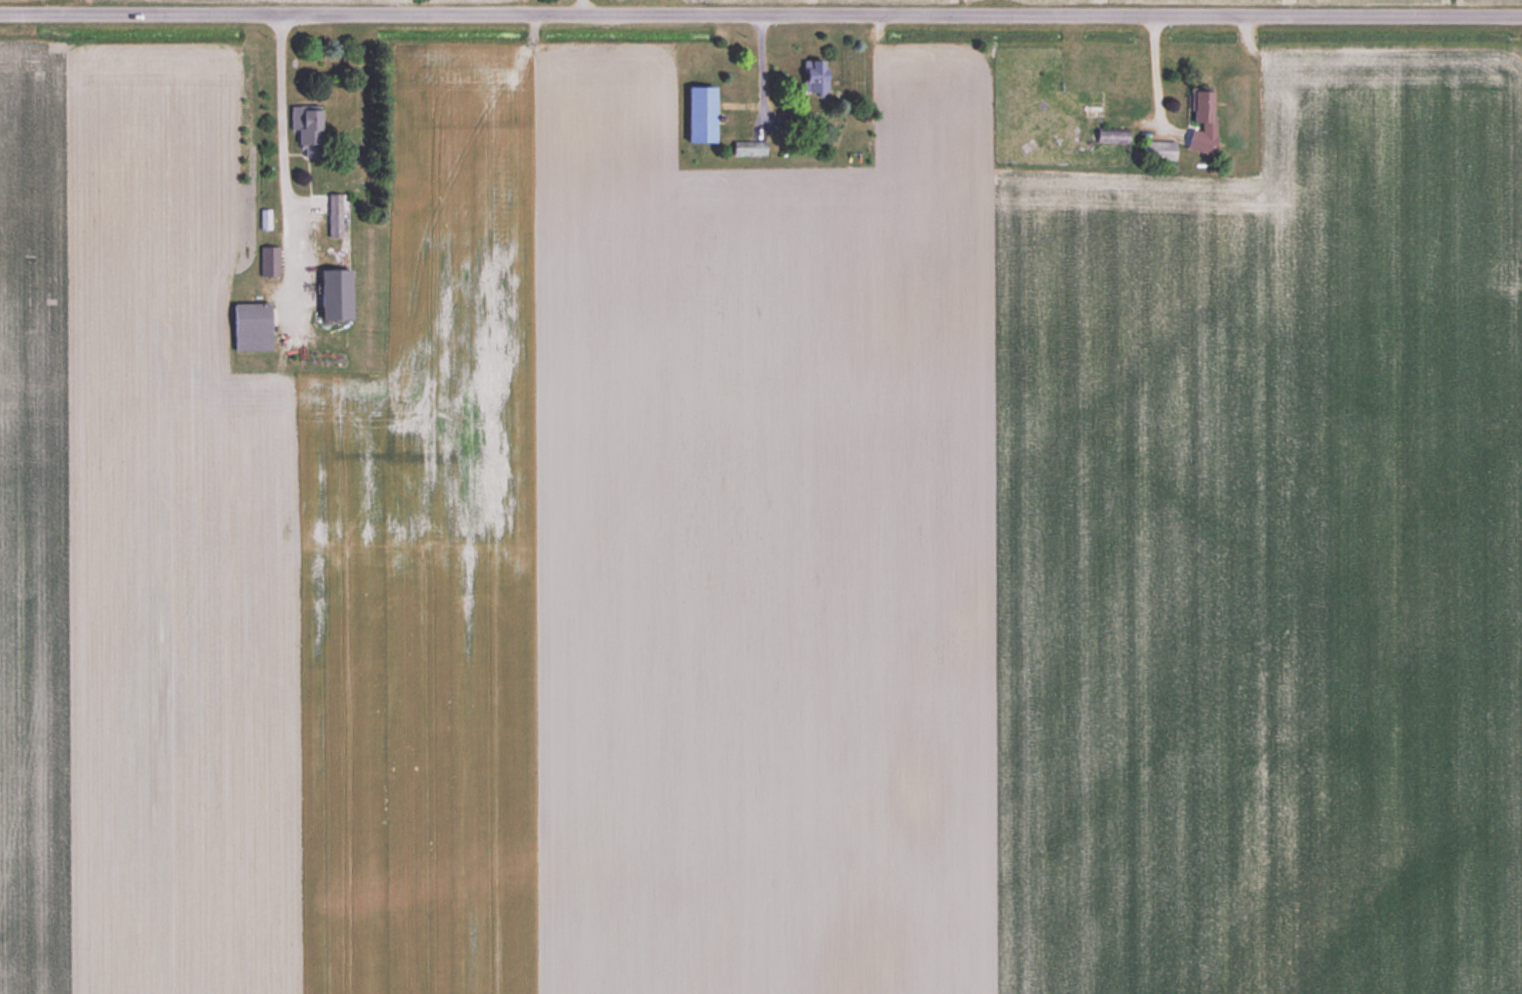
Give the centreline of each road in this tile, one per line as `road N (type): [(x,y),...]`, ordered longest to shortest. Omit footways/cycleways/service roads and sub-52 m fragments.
road 1 (residential): [(1521,14),(0,14)]

